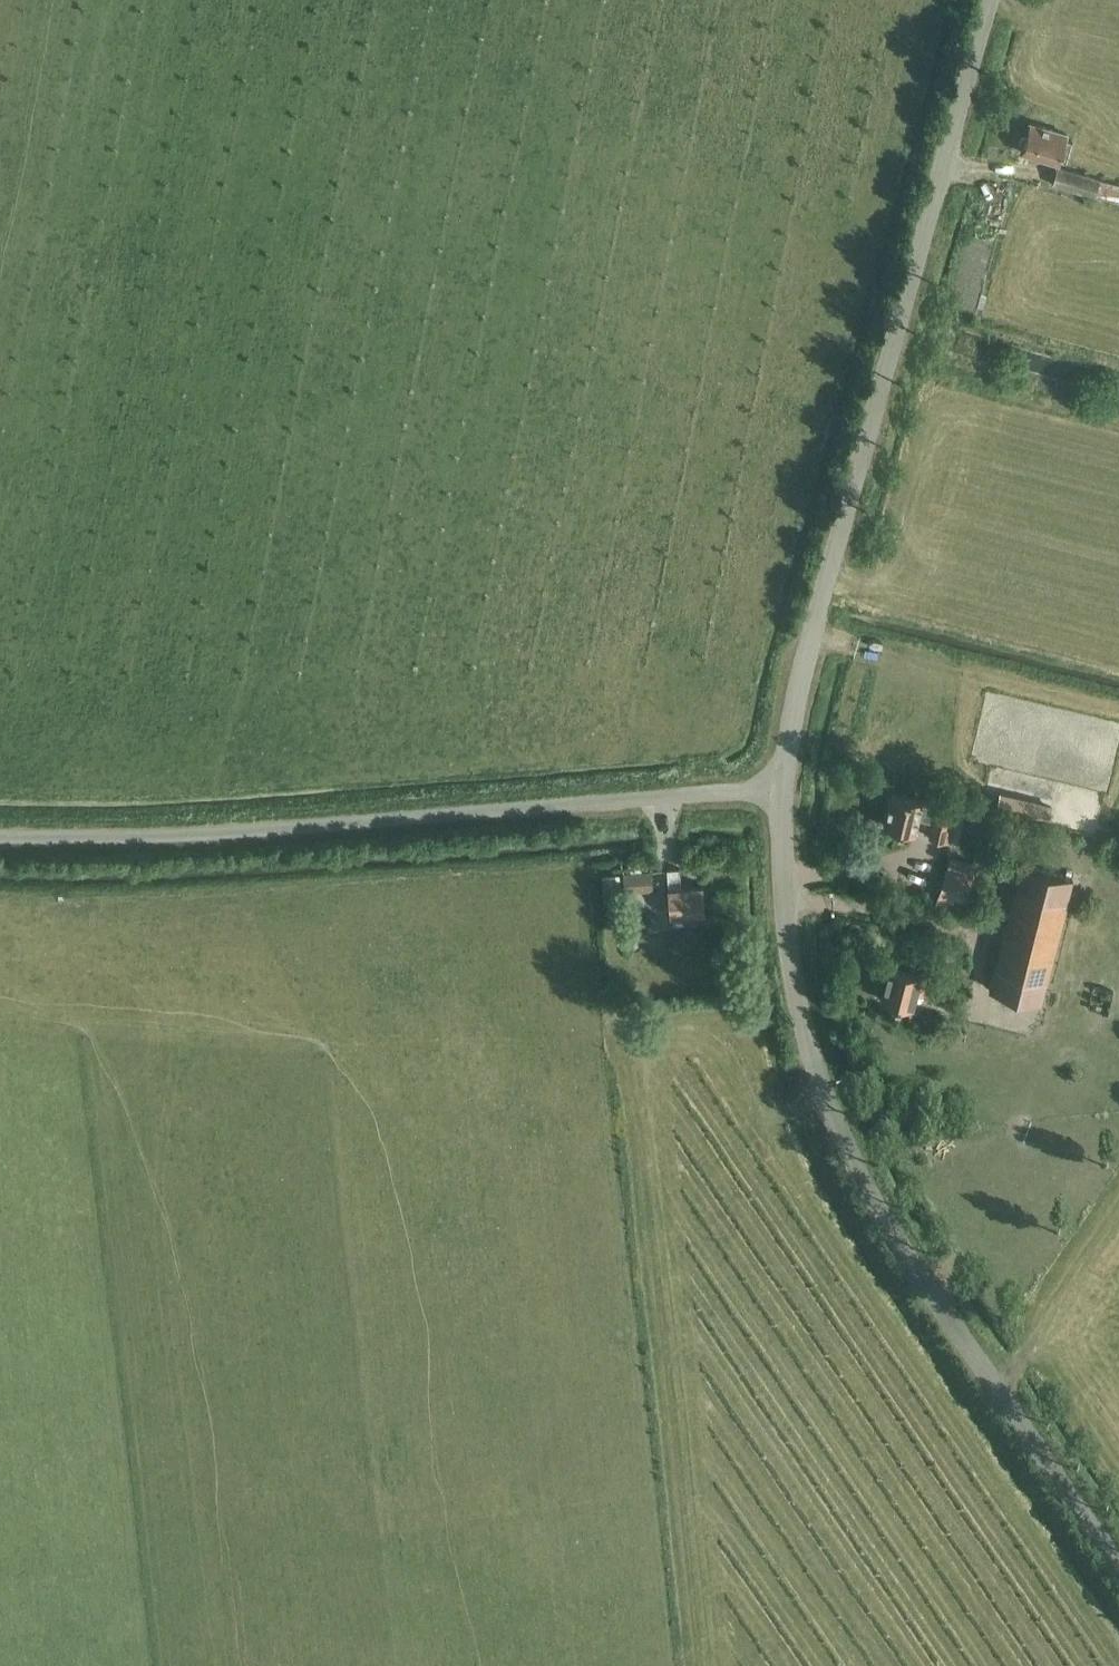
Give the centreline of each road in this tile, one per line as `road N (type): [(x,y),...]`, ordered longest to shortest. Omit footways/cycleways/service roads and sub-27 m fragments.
road 1 (unclassified): [(1118,1568),(860,1179),(814,1063),(790,955),(778,780)]
road 2 (unclassified): [(778,780),(977,0)]
road 3 (unclassified): [(0,837),(778,780)]

